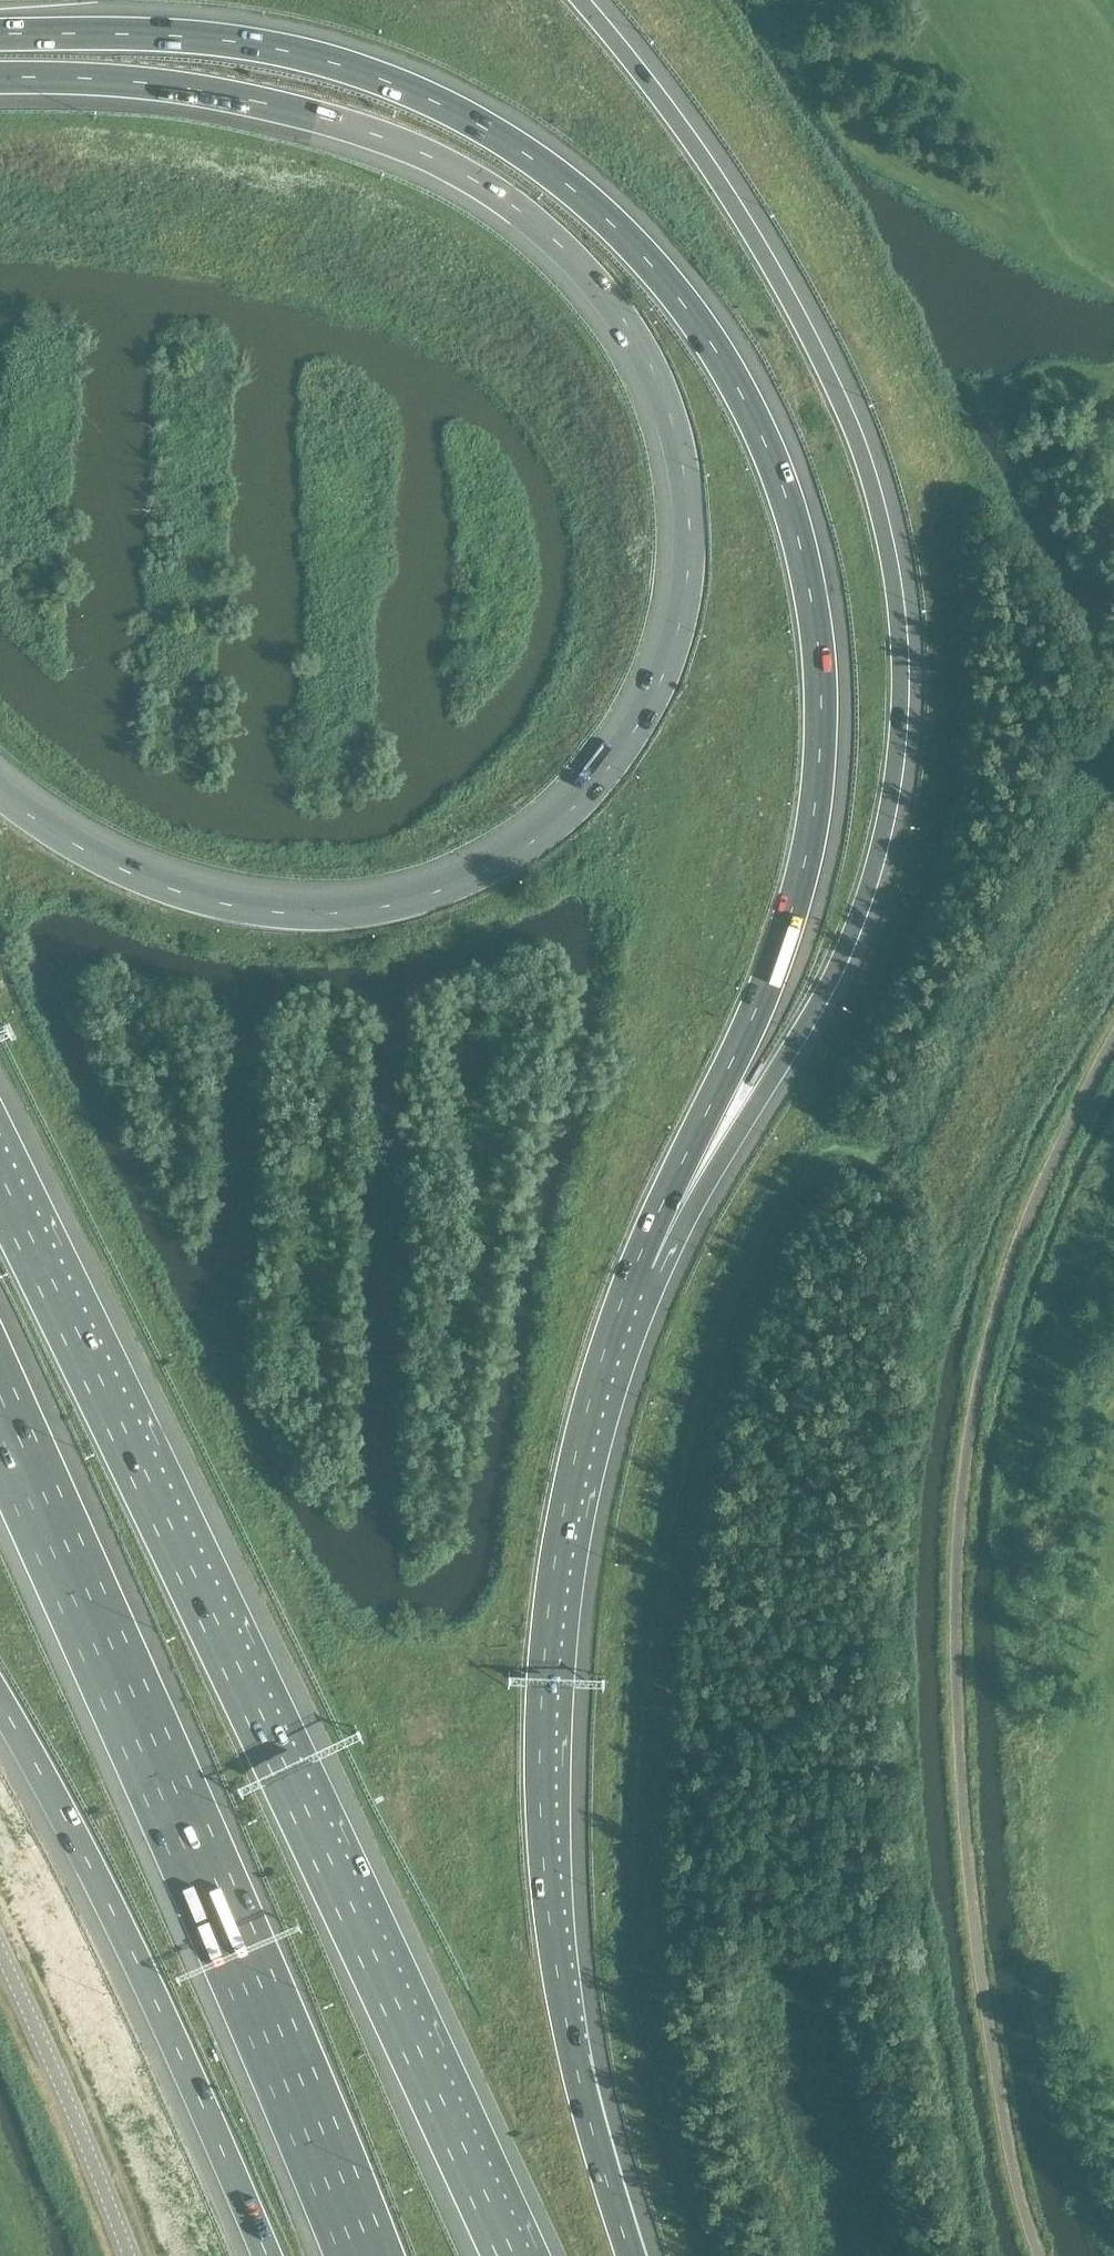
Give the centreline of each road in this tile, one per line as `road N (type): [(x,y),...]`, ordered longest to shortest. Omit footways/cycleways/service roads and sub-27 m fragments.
road 1 (motorway): [(0,78),(133,84),(340,130),(444,172),(522,221),(625,335),(659,399),(683,553),(669,646),(640,716),(603,768),(550,825),(479,871),(409,899),(324,911),(263,908),(202,893),(96,848),(0,784)]
road 2 (motorway): [(650,1270),(805,875),(820,720),(809,594),(782,477),(732,372),(630,241),(560,177),(475,122),(306,54),(120,33),(0,35)]
road 3 (motorway): [(650,1270),(818,1005),(862,904),(901,712),(898,621),(887,539),(831,377),(723,186),(578,0)]
road 4 (motorway): [(505,2255),(0,1194)]
road 5 (motorway): [(632,2255),(573,2052),(552,1809),(570,1524),(598,1414),(650,1270)]
road 6 (motorway): [(0,1408),(358,2255)]
road 7 (motorway): [(0,1723),(115,1926),(266,2255)]
road 8 (unclassified): [(125,2255),(0,1949)]

